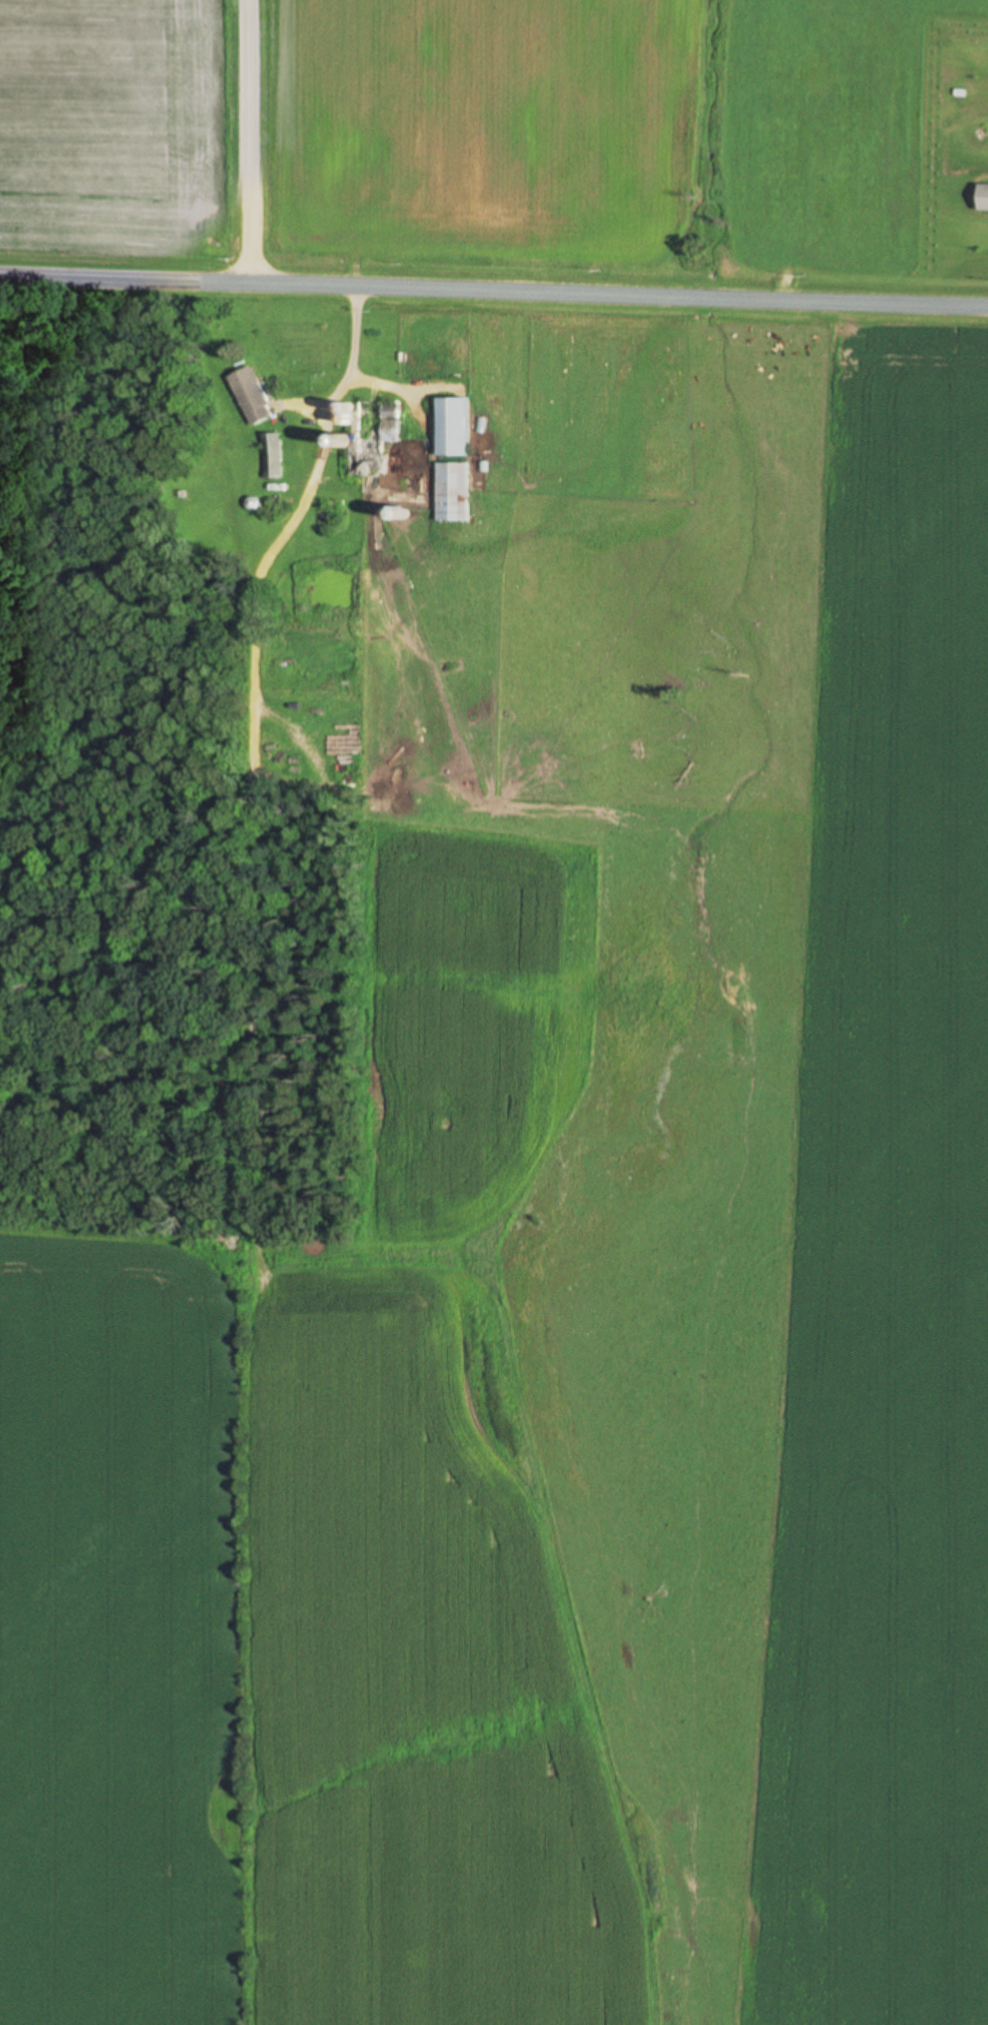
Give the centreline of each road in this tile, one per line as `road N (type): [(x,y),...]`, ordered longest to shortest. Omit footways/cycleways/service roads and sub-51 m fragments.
road 1 (residential): [(0,273),(987,315)]
road 2 (residential): [(255,286),(253,0)]

